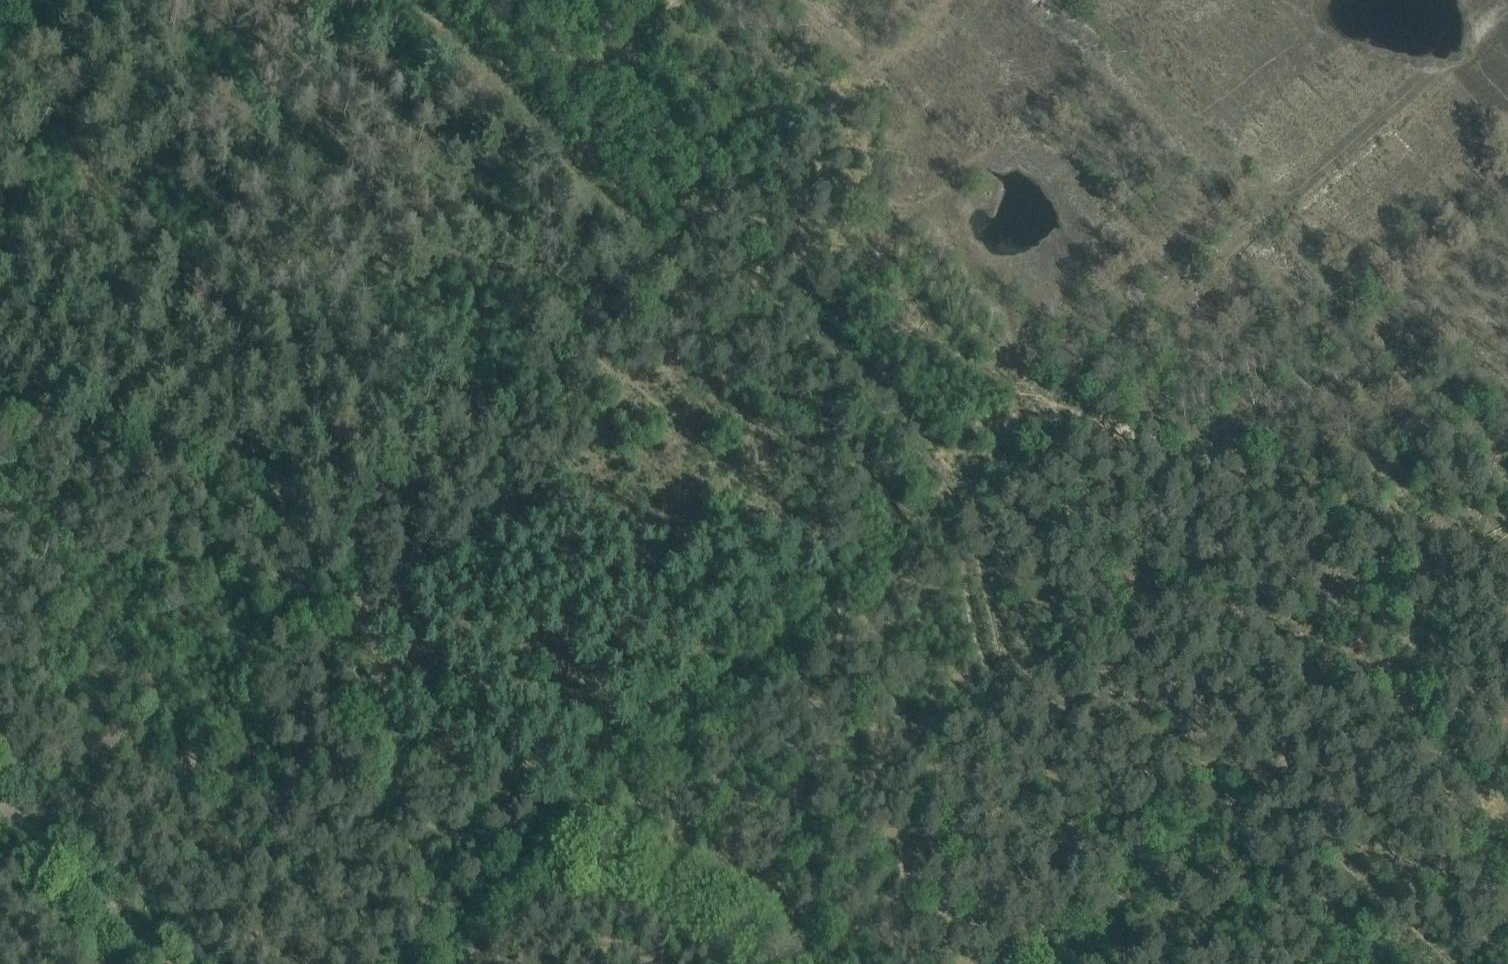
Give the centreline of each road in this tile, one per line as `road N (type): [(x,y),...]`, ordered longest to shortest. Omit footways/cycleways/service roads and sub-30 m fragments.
road 1 (track): [(0,715),(103,675),(298,578),(629,282)]
road 2 (track): [(170,963),(0,799)]

